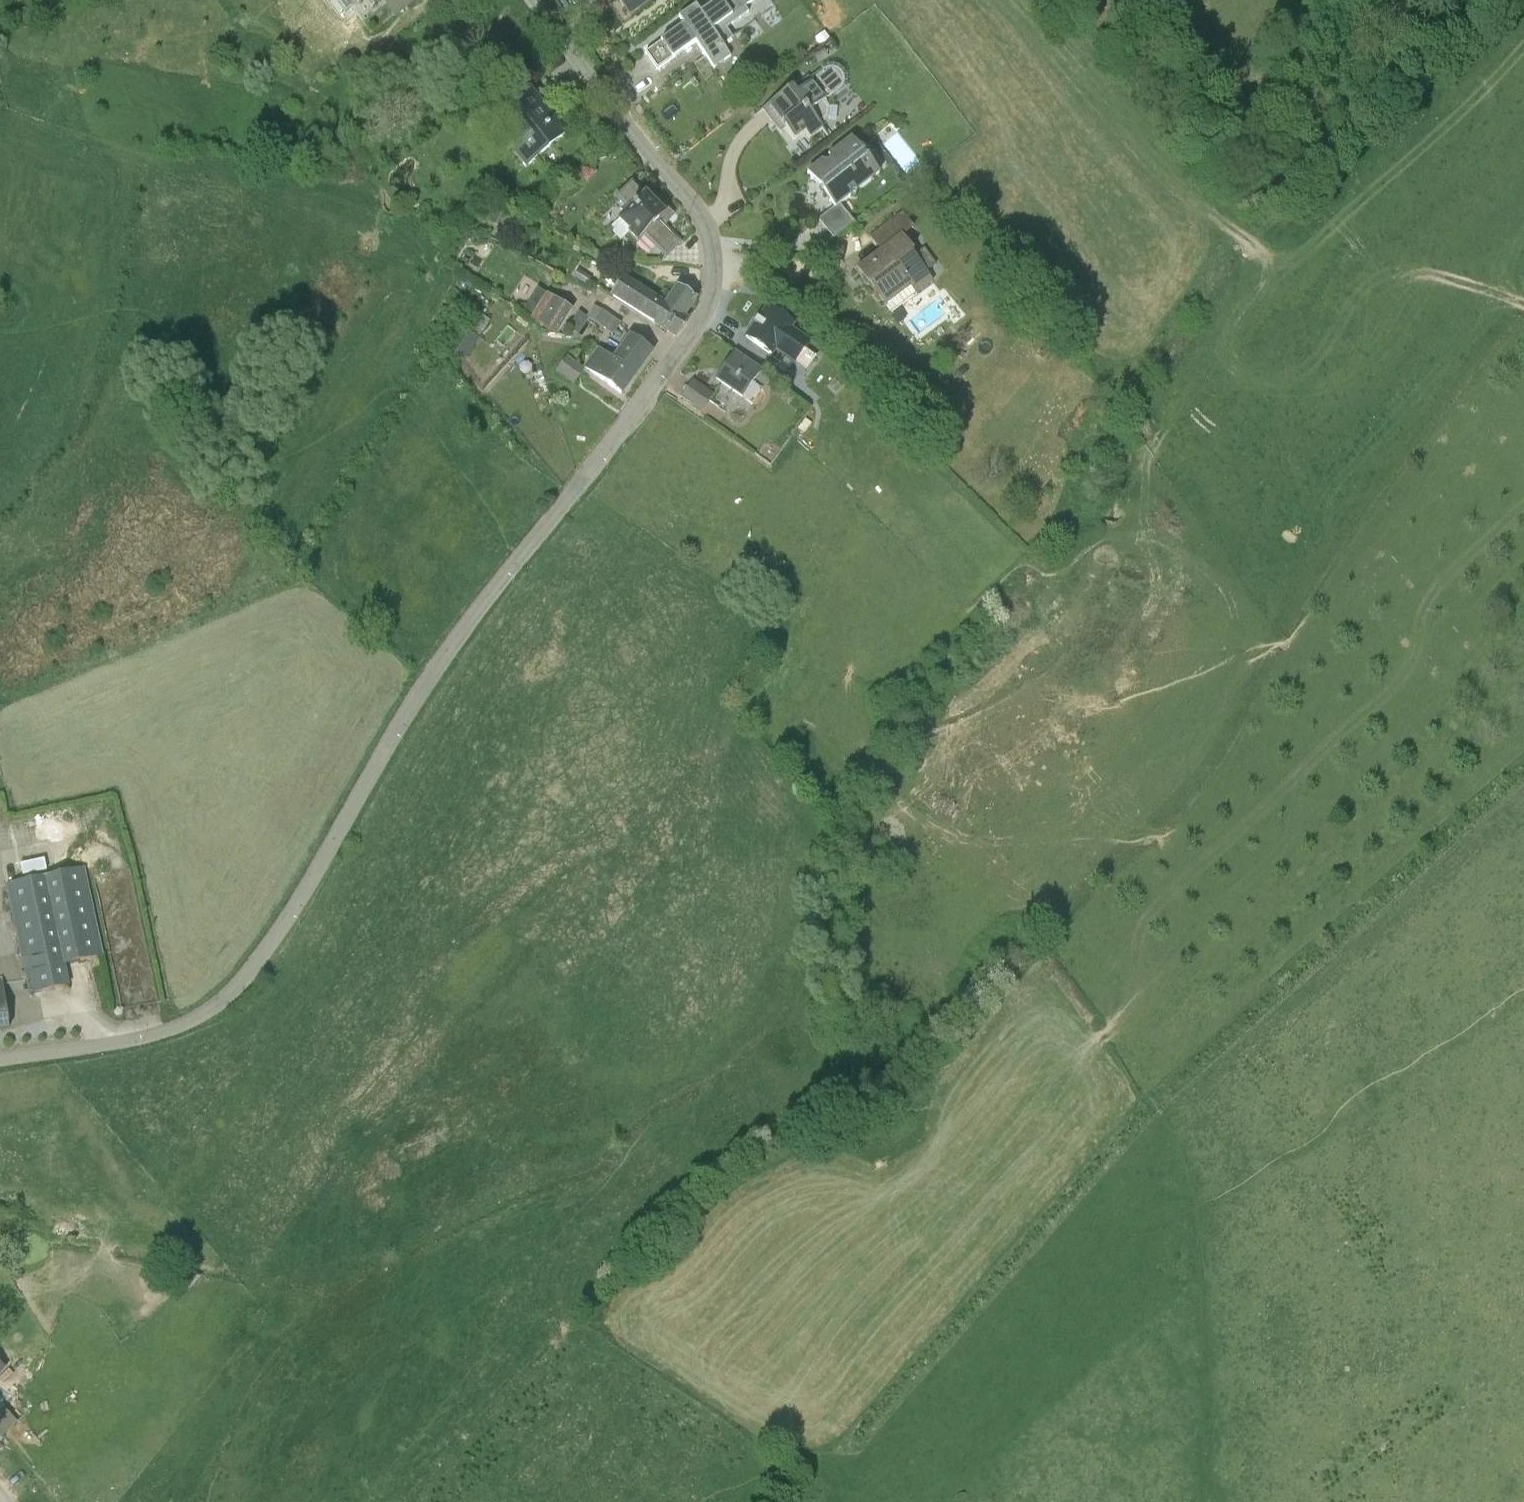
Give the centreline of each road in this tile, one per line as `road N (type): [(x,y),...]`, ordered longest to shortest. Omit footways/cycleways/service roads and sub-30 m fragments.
road 1 (unclassified): [(0,1060),(153,1038),(227,1002),(260,962),(435,671),(702,318),(714,287),(704,219),(534,0)]
road 2 (track): [(1017,0),(1117,116),(1247,244)]

